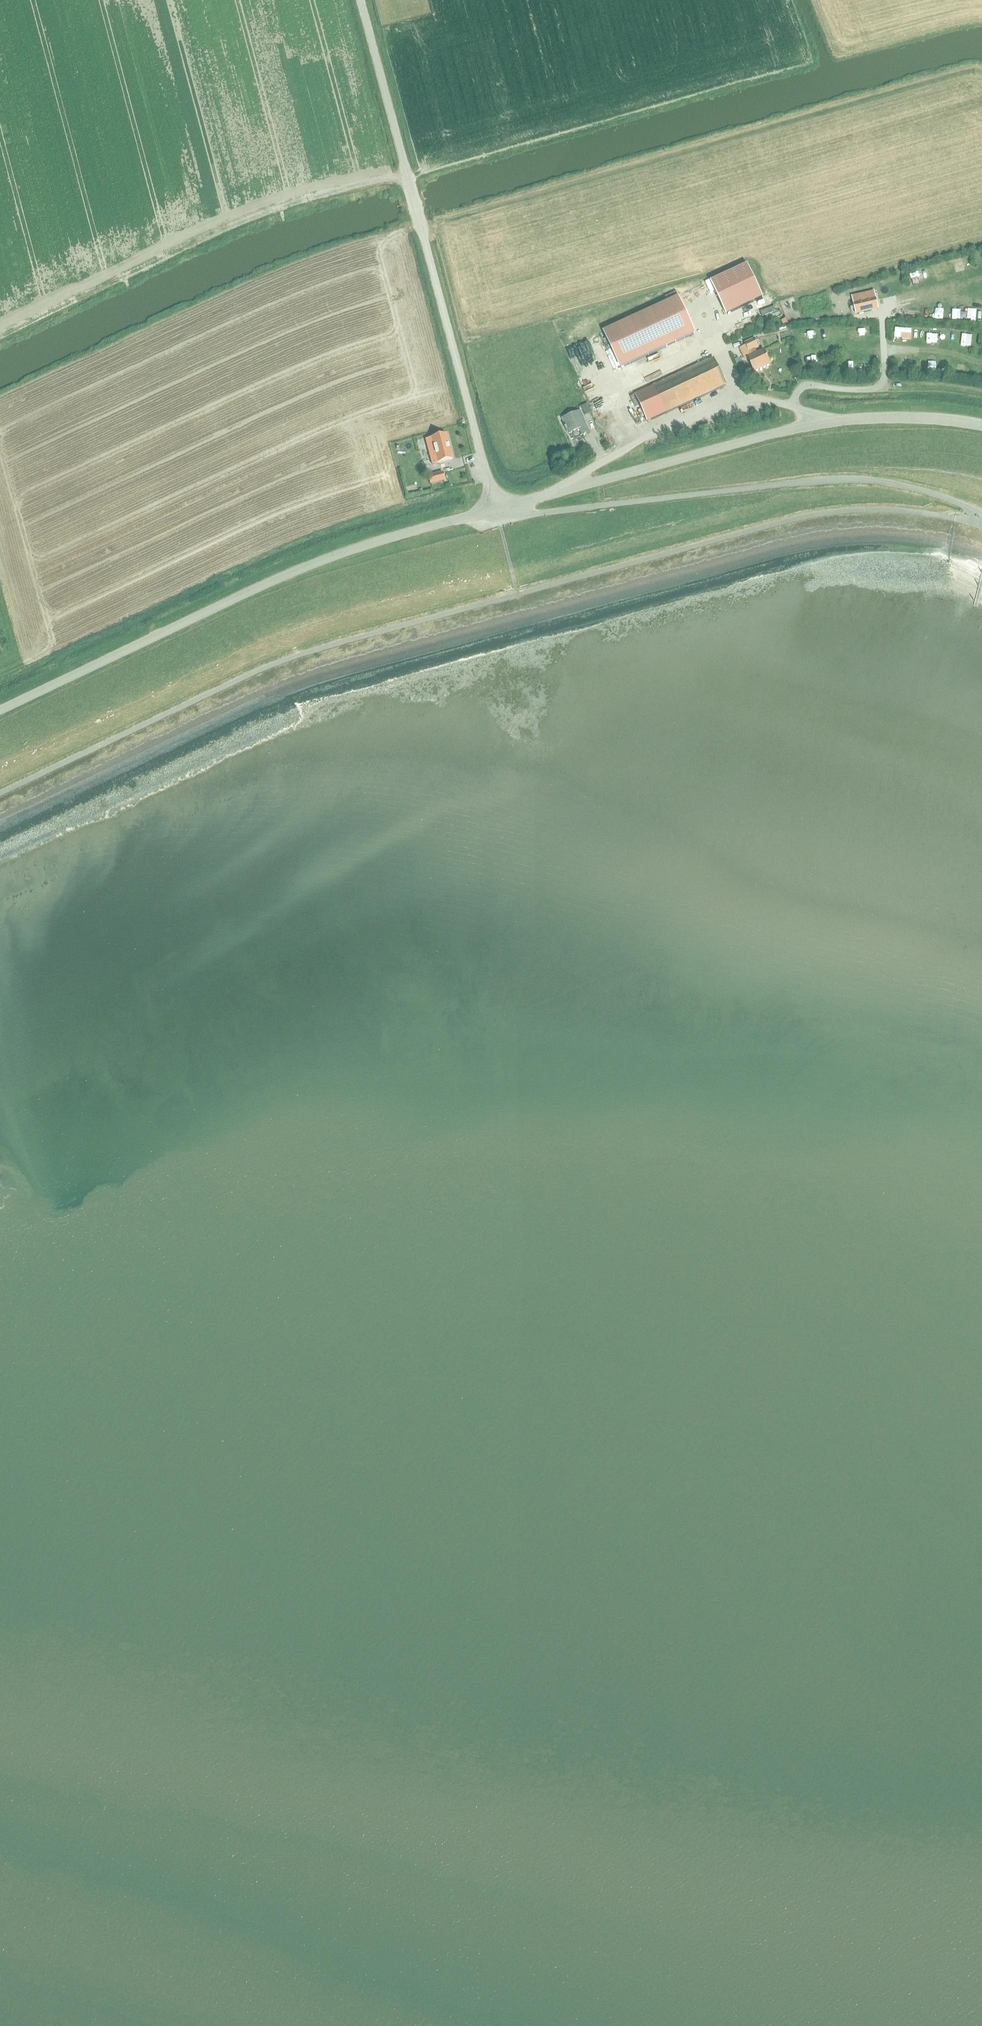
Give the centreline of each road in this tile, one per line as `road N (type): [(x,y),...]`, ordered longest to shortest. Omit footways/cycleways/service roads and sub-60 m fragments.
road 1 (unclassified): [(0,712),(324,560),(493,509)]
road 2 (unclassified): [(493,509),(360,0)]
road 3 (unclassified): [(981,426),(909,418),(820,424),(517,505)]

